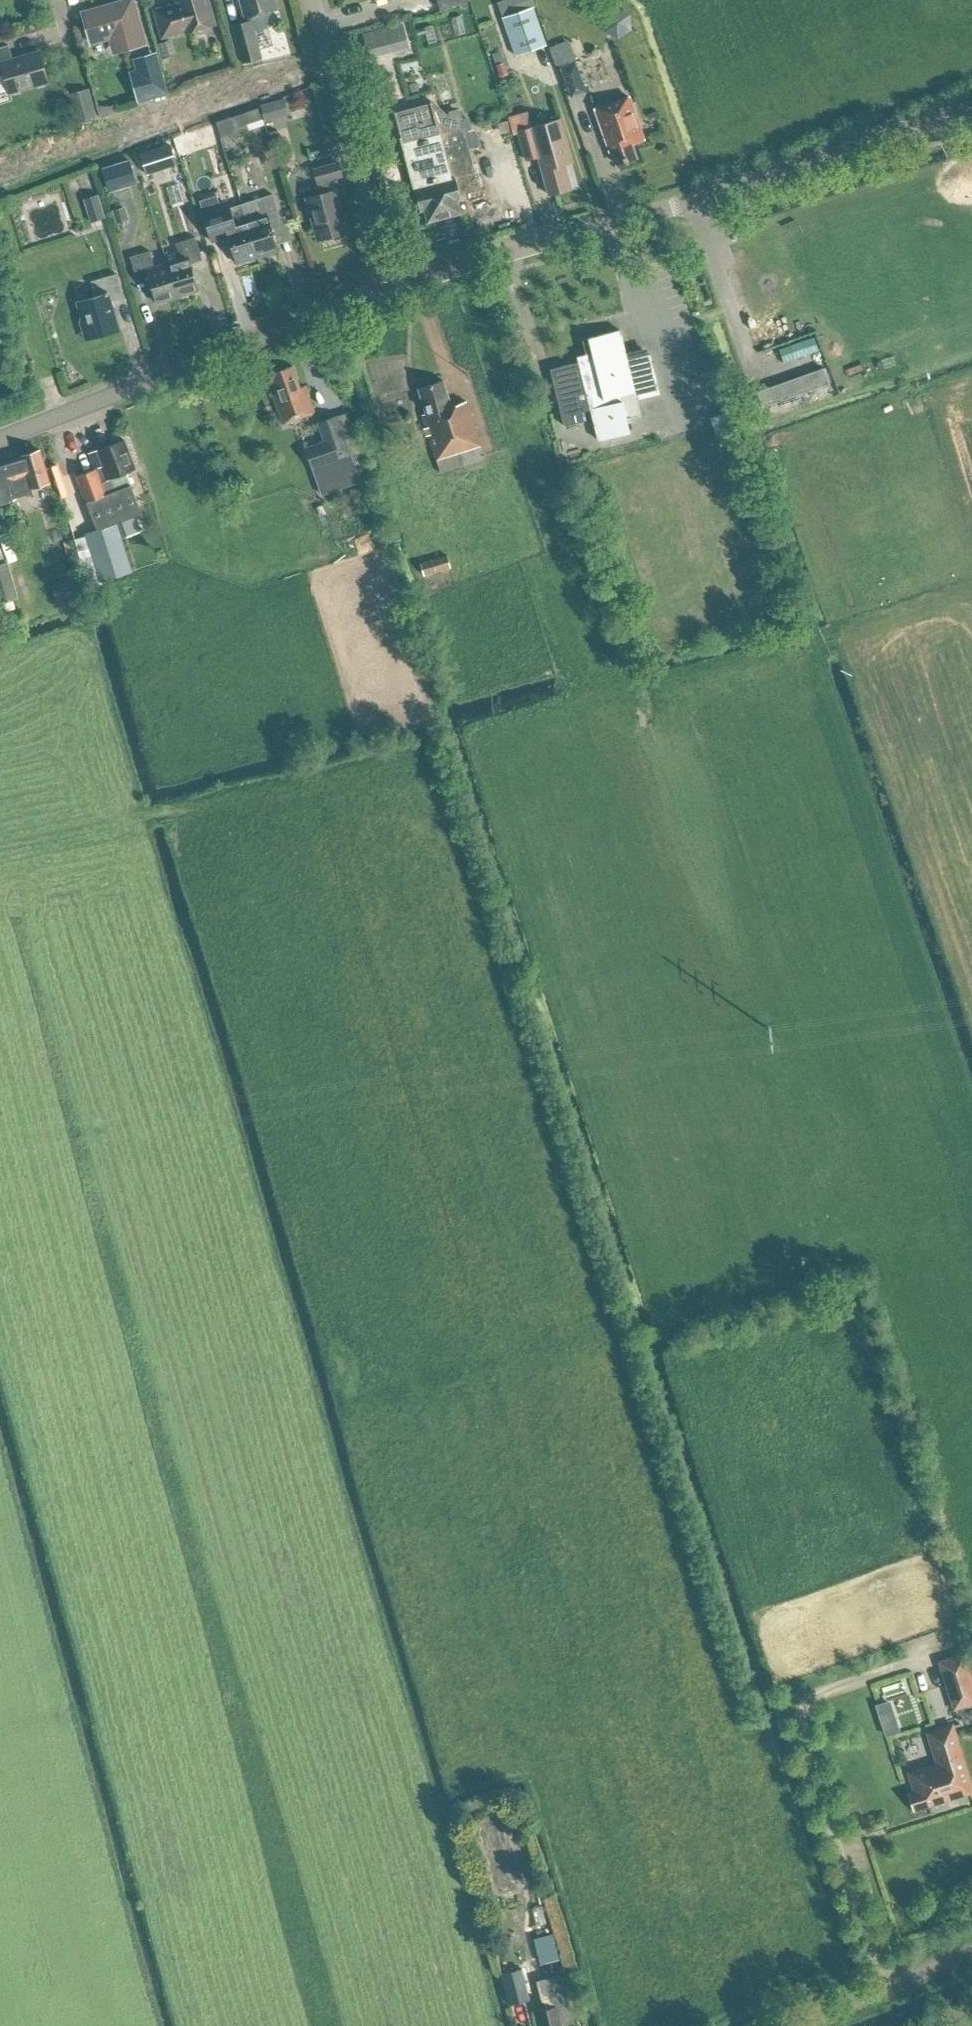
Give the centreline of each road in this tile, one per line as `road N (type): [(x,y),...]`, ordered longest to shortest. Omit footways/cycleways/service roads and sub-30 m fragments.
road 1 (tertiary): [(392,286),(971,117)]
road 2 (tertiary): [(0,440),(392,286)]
road 3 (track): [(886,1984),(805,1737),(807,1705),(838,1685),(923,1658)]
road 4 (unclassified): [(392,286),(312,0)]
road 5 (unclassified): [(783,2025),(971,1948)]

